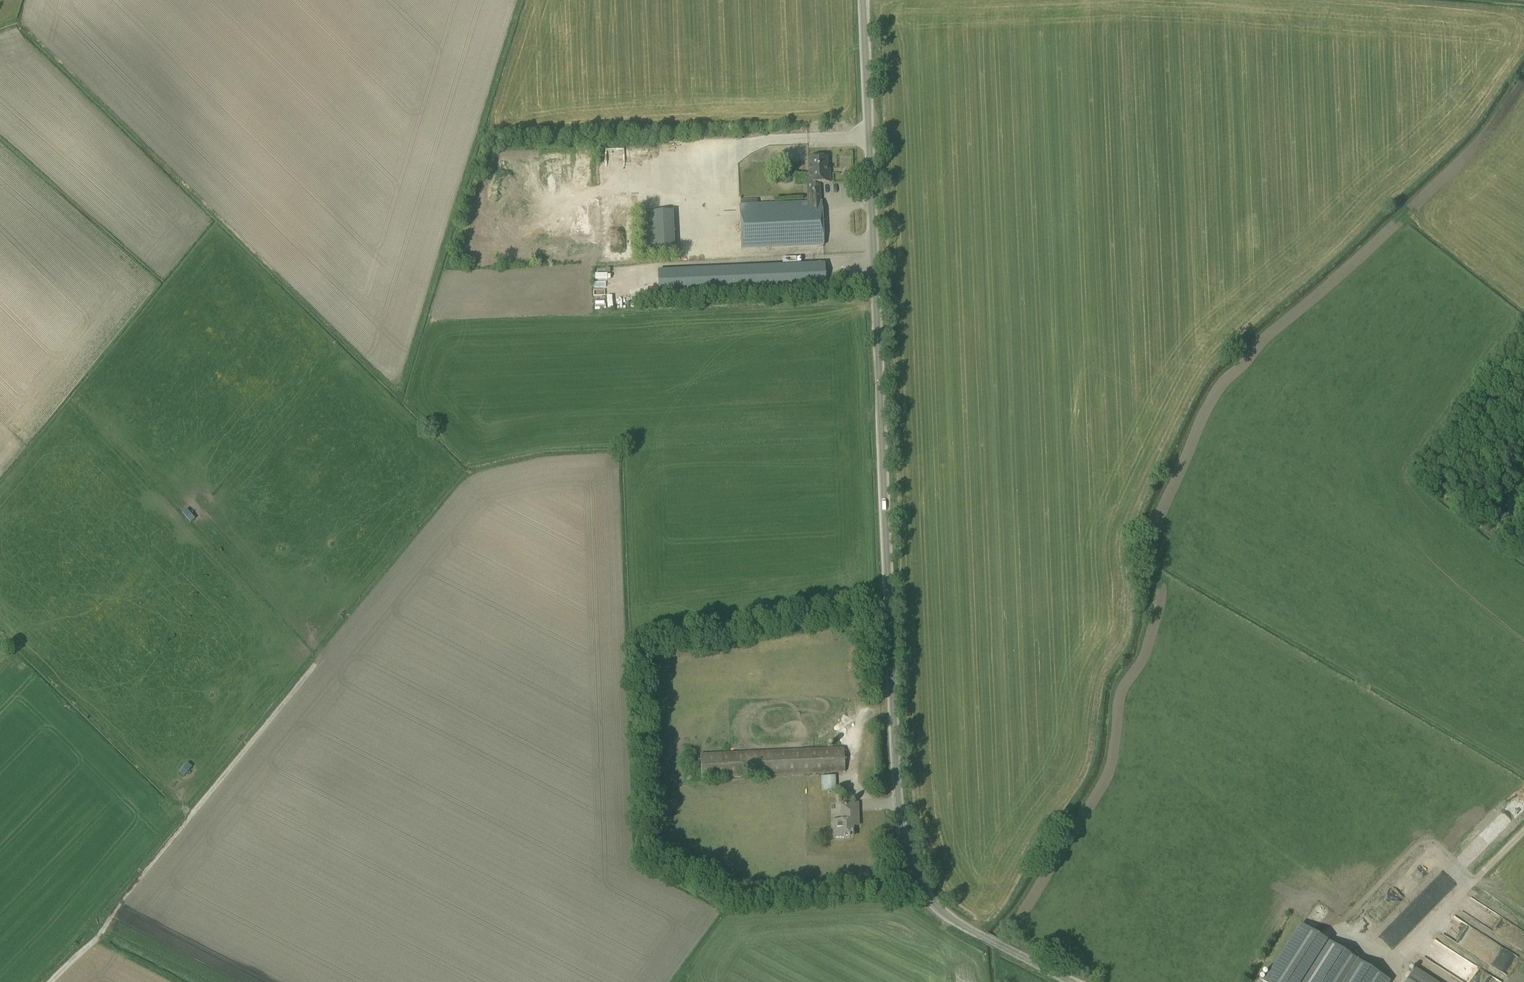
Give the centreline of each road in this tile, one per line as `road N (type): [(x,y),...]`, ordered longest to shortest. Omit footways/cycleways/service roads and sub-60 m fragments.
road 1 (unclassified): [(1071,981),(939,911),(902,831),(863,0)]

